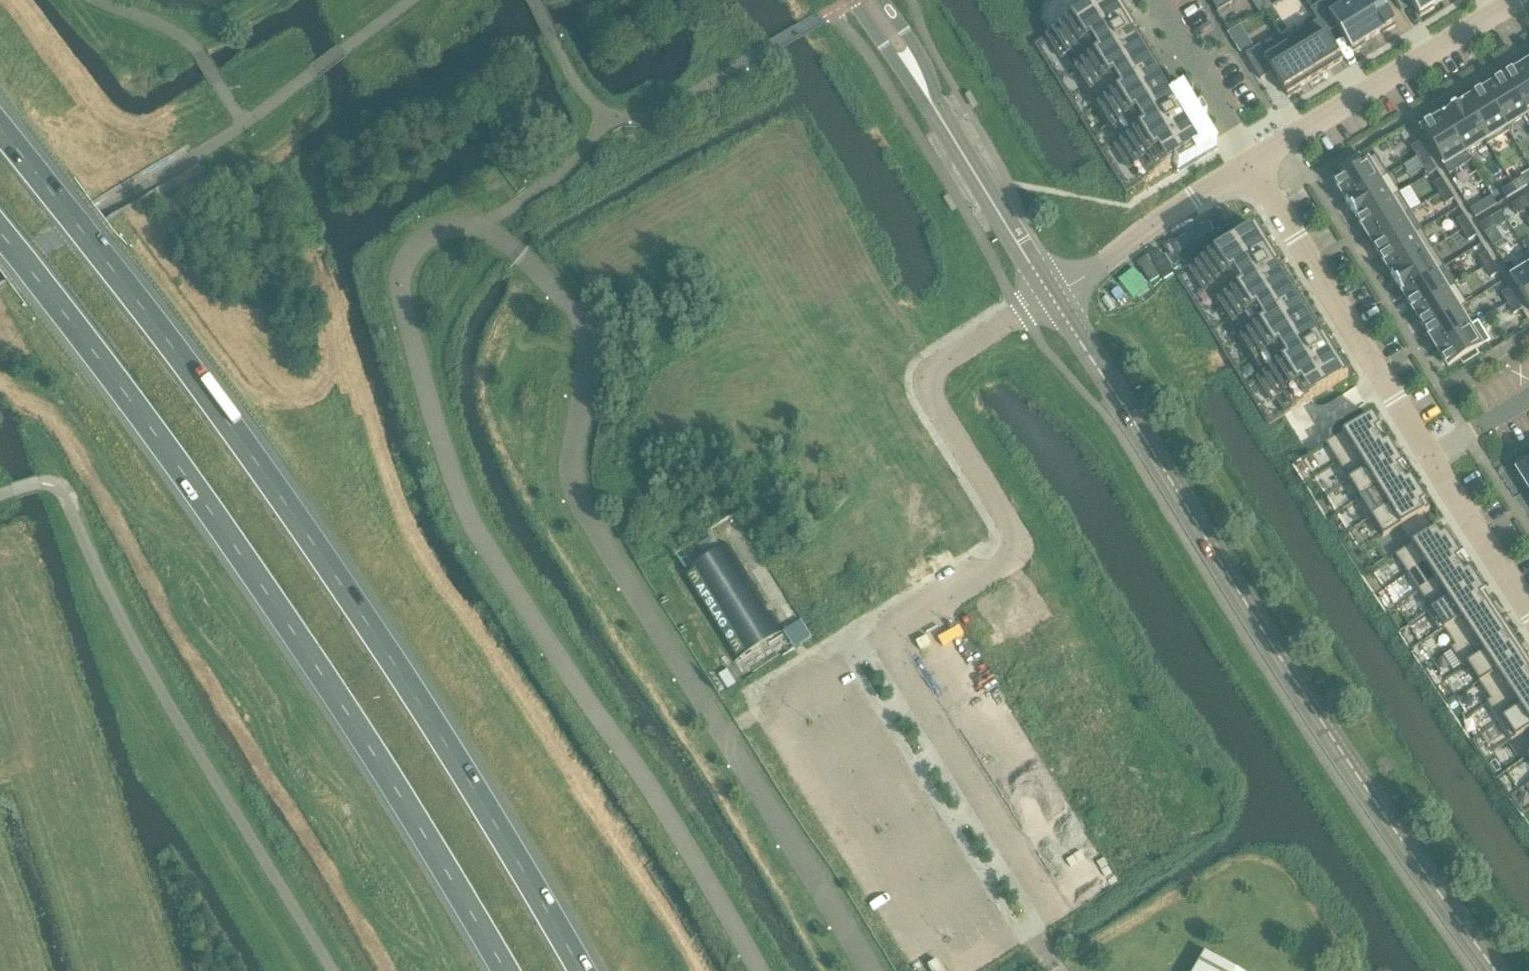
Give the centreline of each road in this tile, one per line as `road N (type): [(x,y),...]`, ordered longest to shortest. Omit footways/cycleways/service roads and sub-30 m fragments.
road 1 (trunk): [(581,970),(387,647),(259,457),(0,126)]
road 2 (trunk): [(0,234),(270,598),(504,970)]
road 3 (tertiary): [(1500,970),(1354,771),(1050,295)]
road 4 (residential): [(1436,460),(1245,169)]
road 5 (tertiary): [(1050,295),(871,0)]
road 6 (residential): [(1245,169),(1519,0)]
road 7 (residential): [(1050,295),(1245,169)]
road 8 (residential): [(1150,0),(1245,169)]
road 9 (residential): [(1528,602),(1436,460)]

